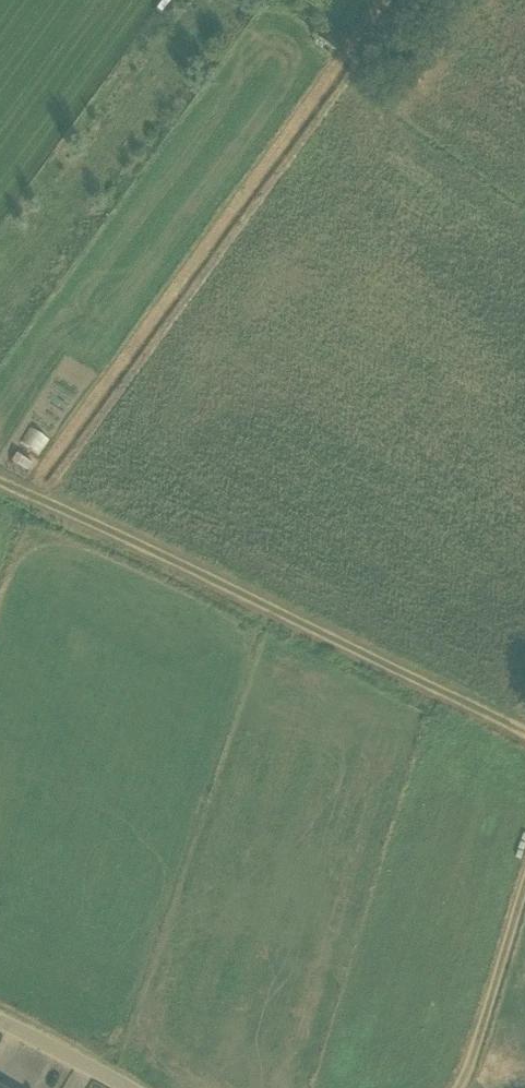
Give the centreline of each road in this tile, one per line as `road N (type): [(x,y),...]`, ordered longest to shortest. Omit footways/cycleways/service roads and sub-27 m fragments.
road 1 (track): [(524,739),(375,659),(0,482)]
road 2 (track): [(459,1087),(524,884)]
road 3 (unclassified): [(128,1087),(0,1019)]

